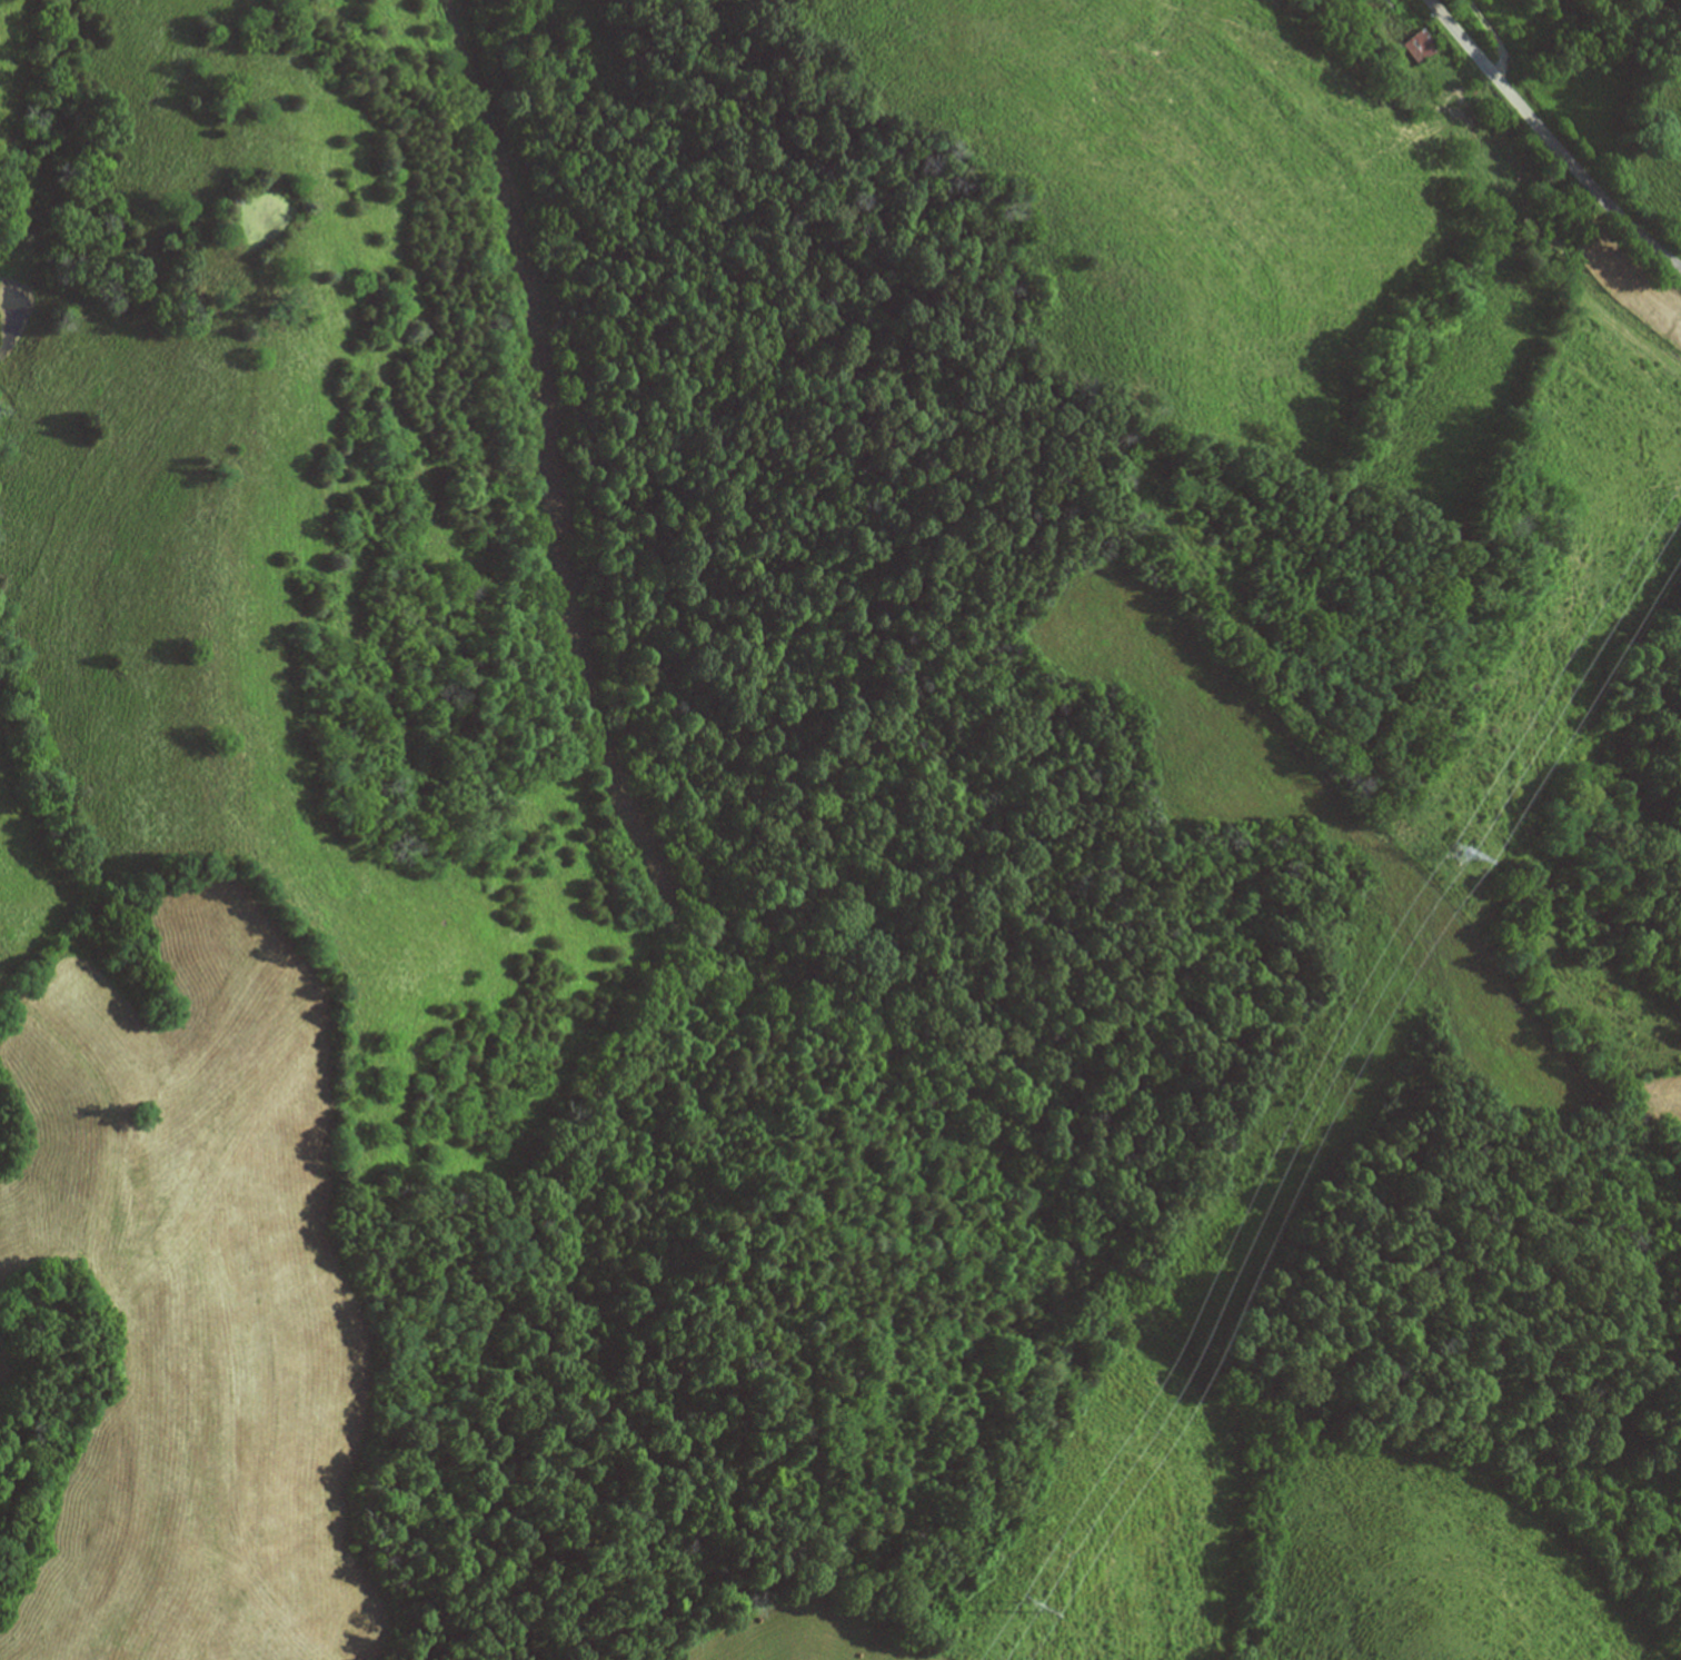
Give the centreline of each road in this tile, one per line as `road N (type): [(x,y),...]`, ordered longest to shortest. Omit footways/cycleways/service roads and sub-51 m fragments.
road 1 (tertiary): [(1434,0),(1590,182),(1680,266)]

